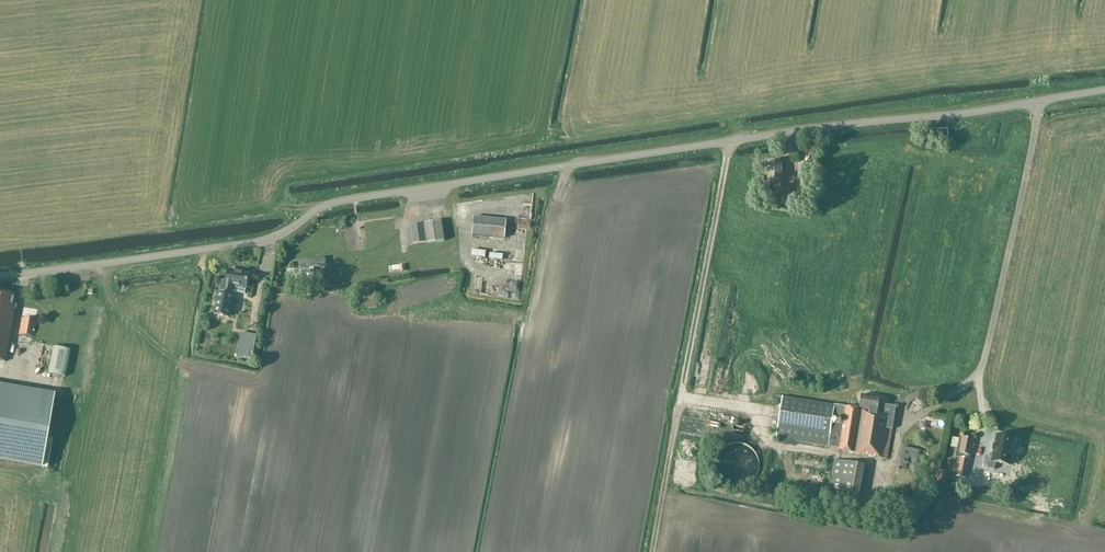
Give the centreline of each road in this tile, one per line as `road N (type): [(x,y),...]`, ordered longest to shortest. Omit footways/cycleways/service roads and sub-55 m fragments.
road 1 (unclassified): [(0,277),(265,243),(337,204),(1104,89)]

